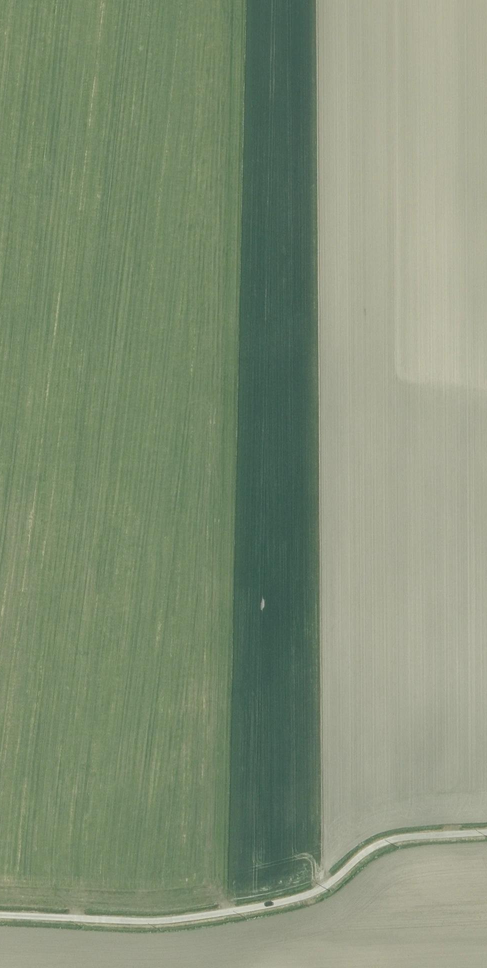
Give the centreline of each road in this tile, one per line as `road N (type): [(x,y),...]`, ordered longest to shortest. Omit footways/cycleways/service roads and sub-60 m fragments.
road 1 (unclassified): [(486,832),(393,839),(318,891),(266,905),(141,921),(0,914)]

